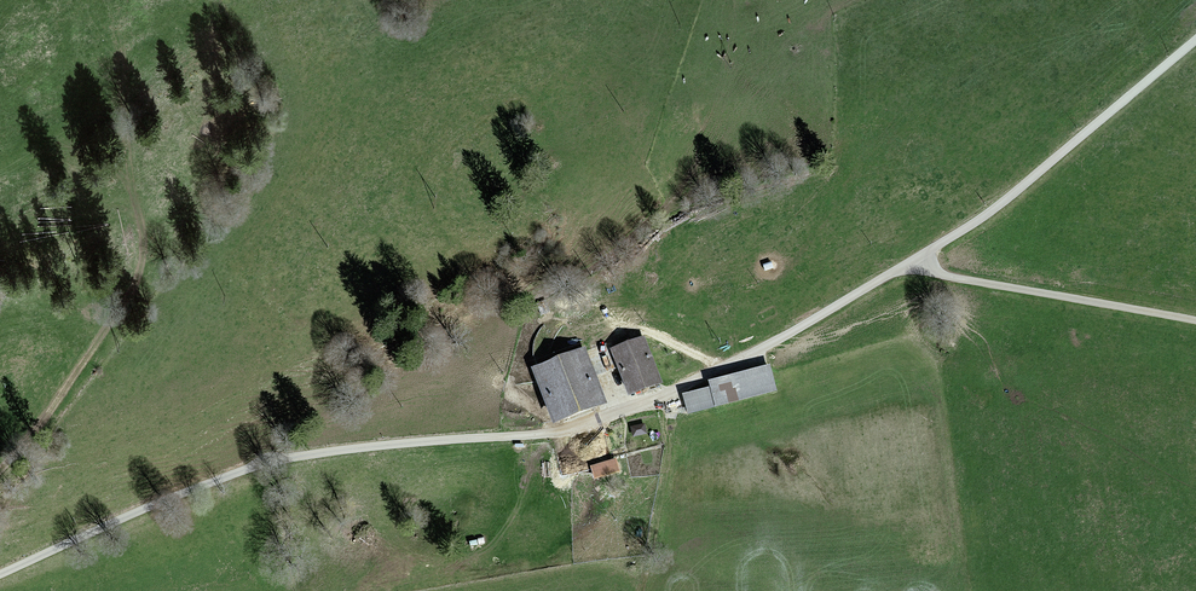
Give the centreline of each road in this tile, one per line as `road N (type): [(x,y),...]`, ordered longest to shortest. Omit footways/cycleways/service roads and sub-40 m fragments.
road 1 (unclassified): [(0,574),(258,465),(556,431),(739,359),(992,210),(1195,40)]
road 2 (track): [(0,470),(31,439),(134,286),(143,241),(130,178)]
road 3 (track): [(1195,322),(946,276),(914,260)]

